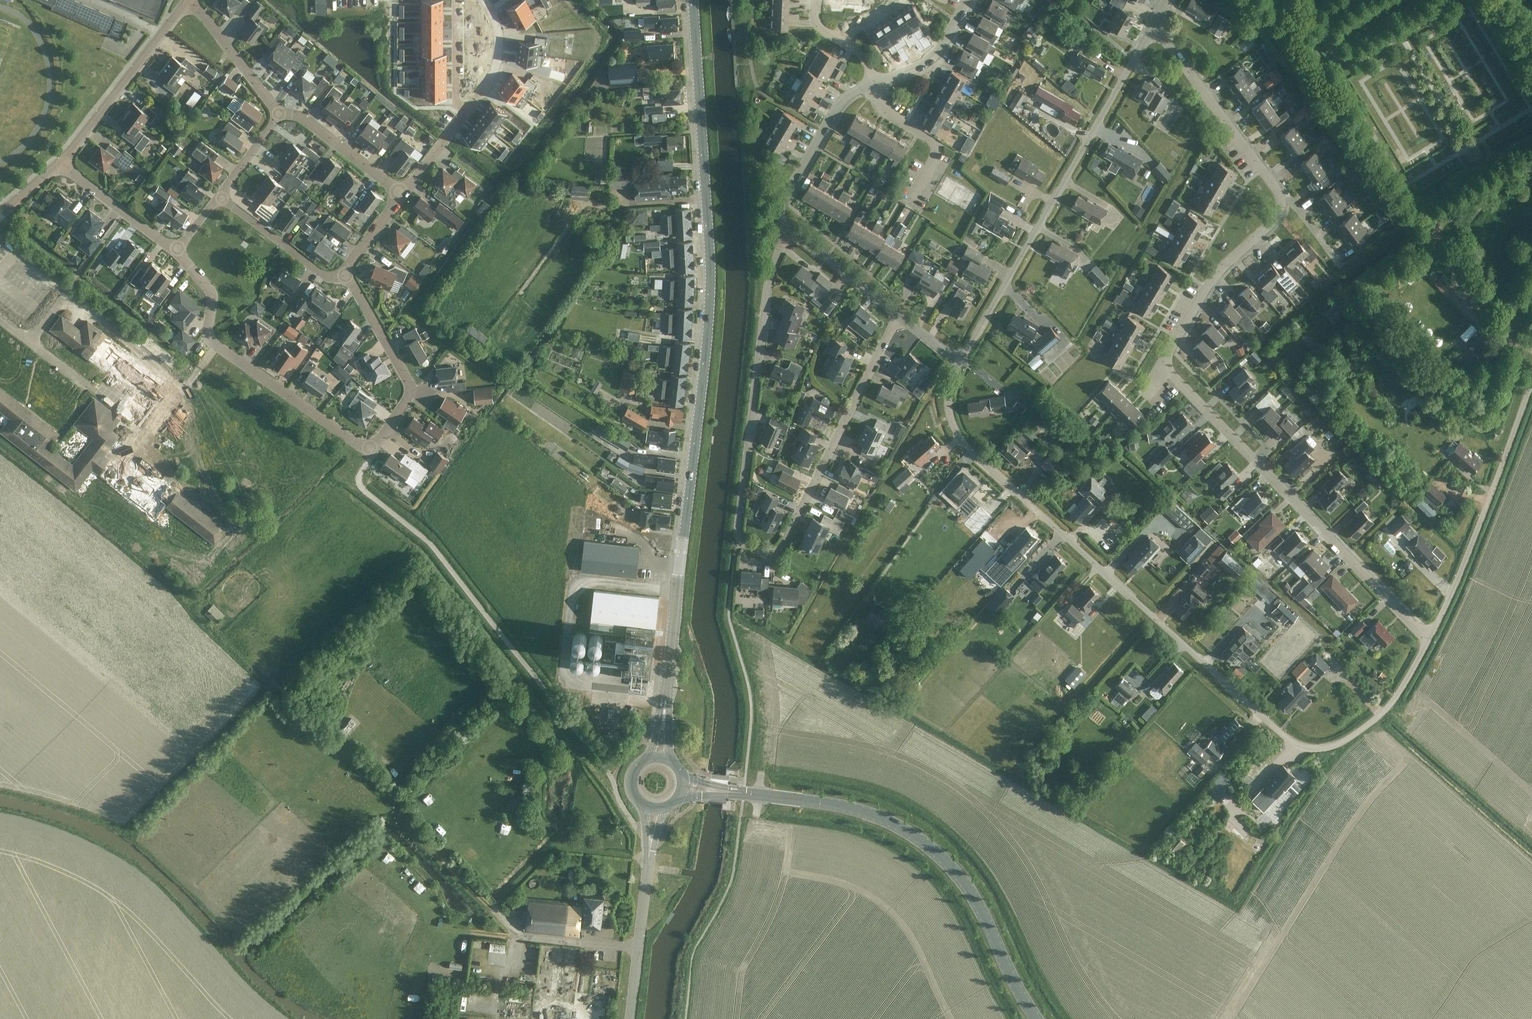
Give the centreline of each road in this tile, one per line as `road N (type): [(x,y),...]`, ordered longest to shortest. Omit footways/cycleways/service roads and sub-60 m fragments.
road 1 (residential): [(1429,638),(1377,718),(1324,748),(1296,745),(971,452),(947,407),(959,362)]
road 2 (secondary): [(665,705),(709,278),(690,0)]
road 3 (residential): [(344,276),(410,395),(369,448),(215,345),(207,334),(211,295),(176,253)]
road 4 (residential): [(1162,368),(1223,266),(1274,223),(1280,198),(1153,23)]
road 5 (secondary): [(1036,1018),(979,907),(939,855),(878,816),(736,792)]
road 6 (residential): [(959,362),(1153,23)]
road 7 (residential): [(1429,638),(1162,368)]
road 8 (residential): [(740,544),(765,303),(791,233)]
road 9 (residential): [(740,544),(764,554),(782,543),(895,315)]
road 10 (unclassified): [(1429,638),(1531,382)]
road 11 (residential): [(63,165),(188,2)]
road 12 (residential): [(791,233),(778,212),(781,201),(845,97),(875,85)]
road 13 (residential): [(909,205),(939,147),(891,119),(875,85)]
road 14 (residential): [(218,199),(333,281),(344,276)]
road 15 (tertiary): [(629,1018),(648,866)]
road 16 (residential): [(402,197),(295,117),(278,115)]
road 17 (residential): [(278,115),(188,2)]
road 18 (residential): [(176,253),(63,165)]
road 19 (residential): [(895,315),(791,233)]
road 20 (residential): [(875,85),(940,49),(967,0)]
road 21 (residential): [(467,111),(495,61),(495,31),(480,0)]

